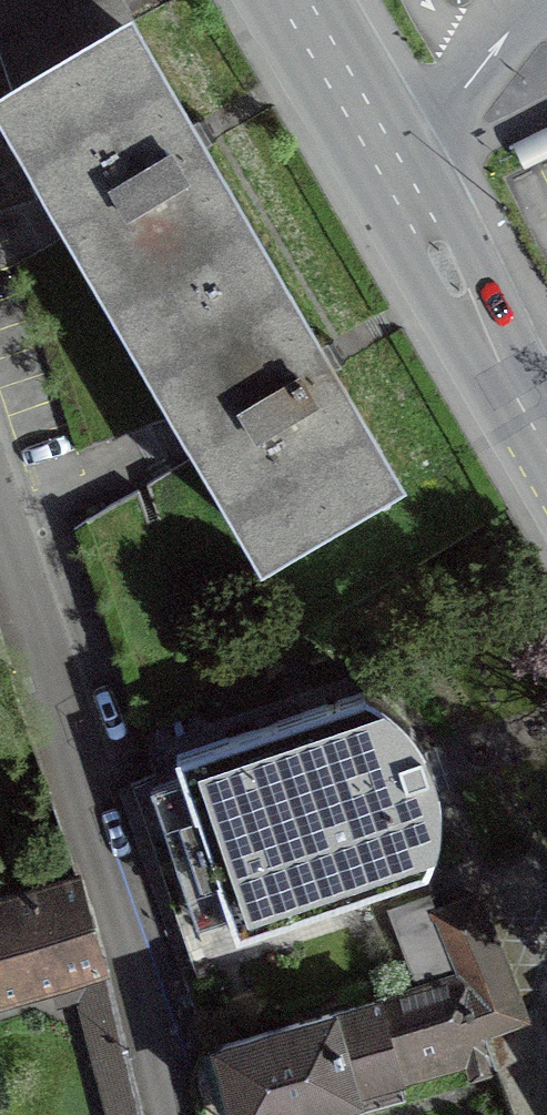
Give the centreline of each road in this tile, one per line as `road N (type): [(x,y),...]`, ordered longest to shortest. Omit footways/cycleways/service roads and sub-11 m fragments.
road 1 (residential): [(0,552),(170,1114)]
road 2 (residential): [(546,455),(281,0)]

